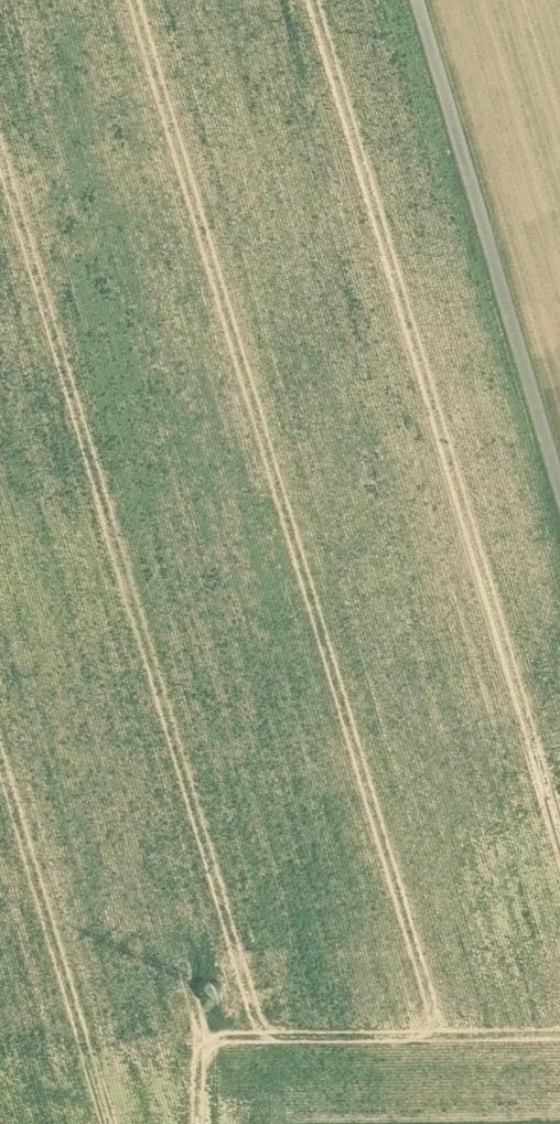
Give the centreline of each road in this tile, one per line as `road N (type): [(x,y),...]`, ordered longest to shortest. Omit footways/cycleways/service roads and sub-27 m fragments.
road 1 (unclassified): [(419,0),(559,479)]

